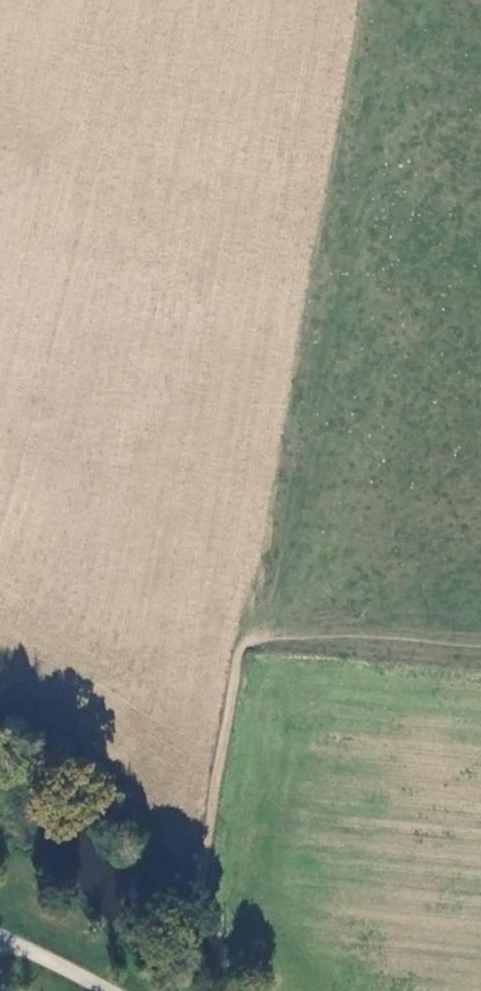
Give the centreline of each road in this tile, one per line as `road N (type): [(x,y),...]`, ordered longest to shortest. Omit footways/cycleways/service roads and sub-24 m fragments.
road 1 (unclassified): [(107,990),(0,929)]

